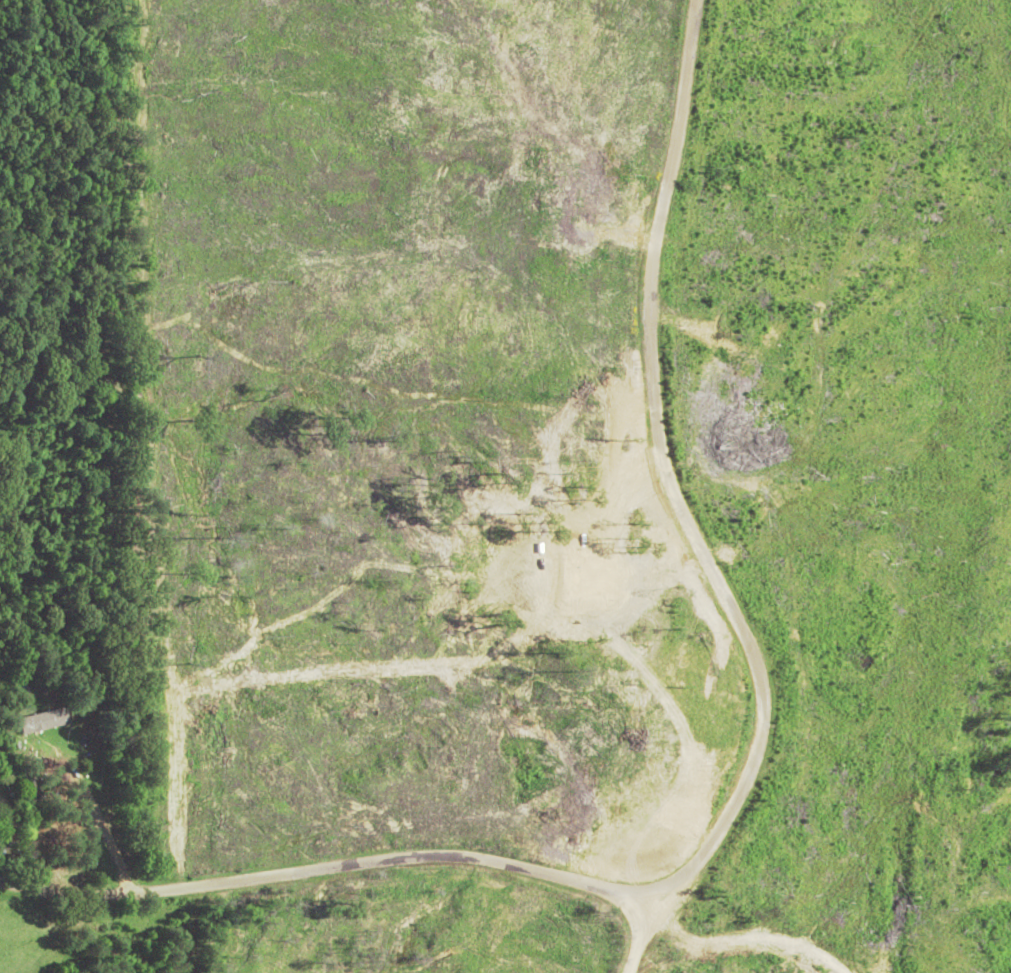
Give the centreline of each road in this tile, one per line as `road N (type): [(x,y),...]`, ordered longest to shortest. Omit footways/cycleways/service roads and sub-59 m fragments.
road 1 (residential): [(591,972),(689,744),(668,559),(612,466),(622,142),(651,0)]
road 2 (residential): [(627,888),(417,821),(49,851),(0,848)]

